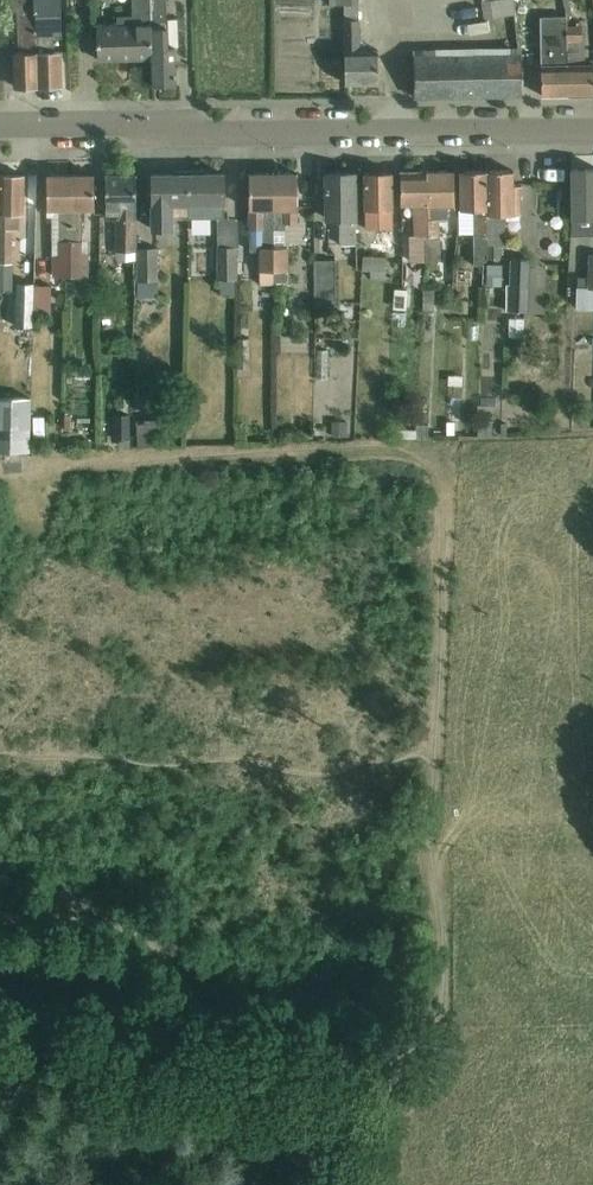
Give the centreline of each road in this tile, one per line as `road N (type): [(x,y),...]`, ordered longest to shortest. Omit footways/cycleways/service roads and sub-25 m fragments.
road 1 (tertiary): [(0,125),(213,134),(592,129)]

